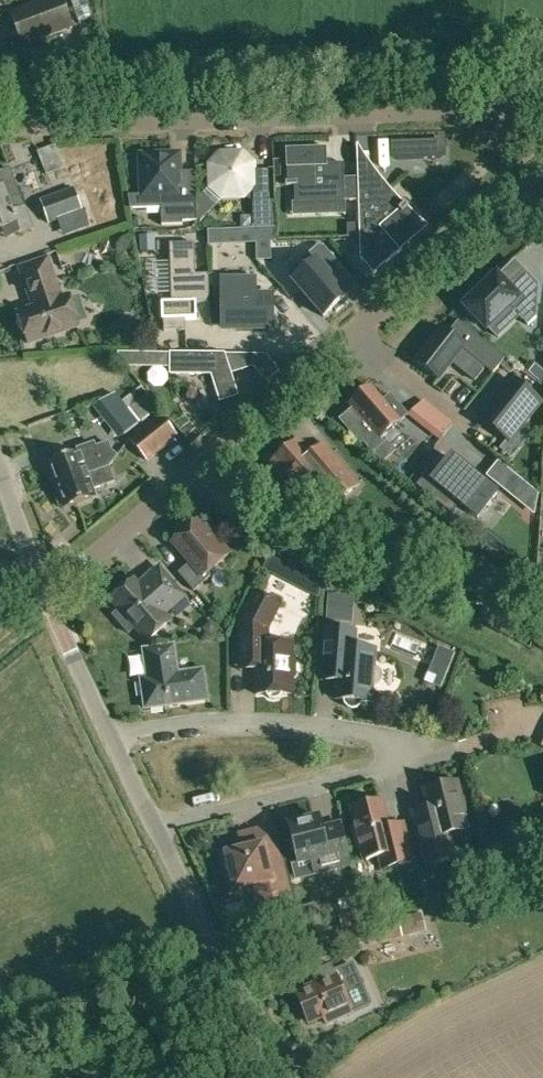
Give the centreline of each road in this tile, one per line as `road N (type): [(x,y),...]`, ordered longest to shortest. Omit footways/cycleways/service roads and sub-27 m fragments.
road 1 (residential): [(154,829),(381,771),(392,763),(392,740),(309,723),(206,719),(111,740)]
road 2 (track): [(0,131),(542,110)]
road 3 (residential): [(44,592),(407,286)]
road 4 (unclassified): [(292,1077),(182,892),(154,829)]
road 5 (track): [(407,286),(542,163)]
road 6 (unclassified): [(111,740),(44,592)]
road 7 (unclassified): [(44,592),(0,474)]

